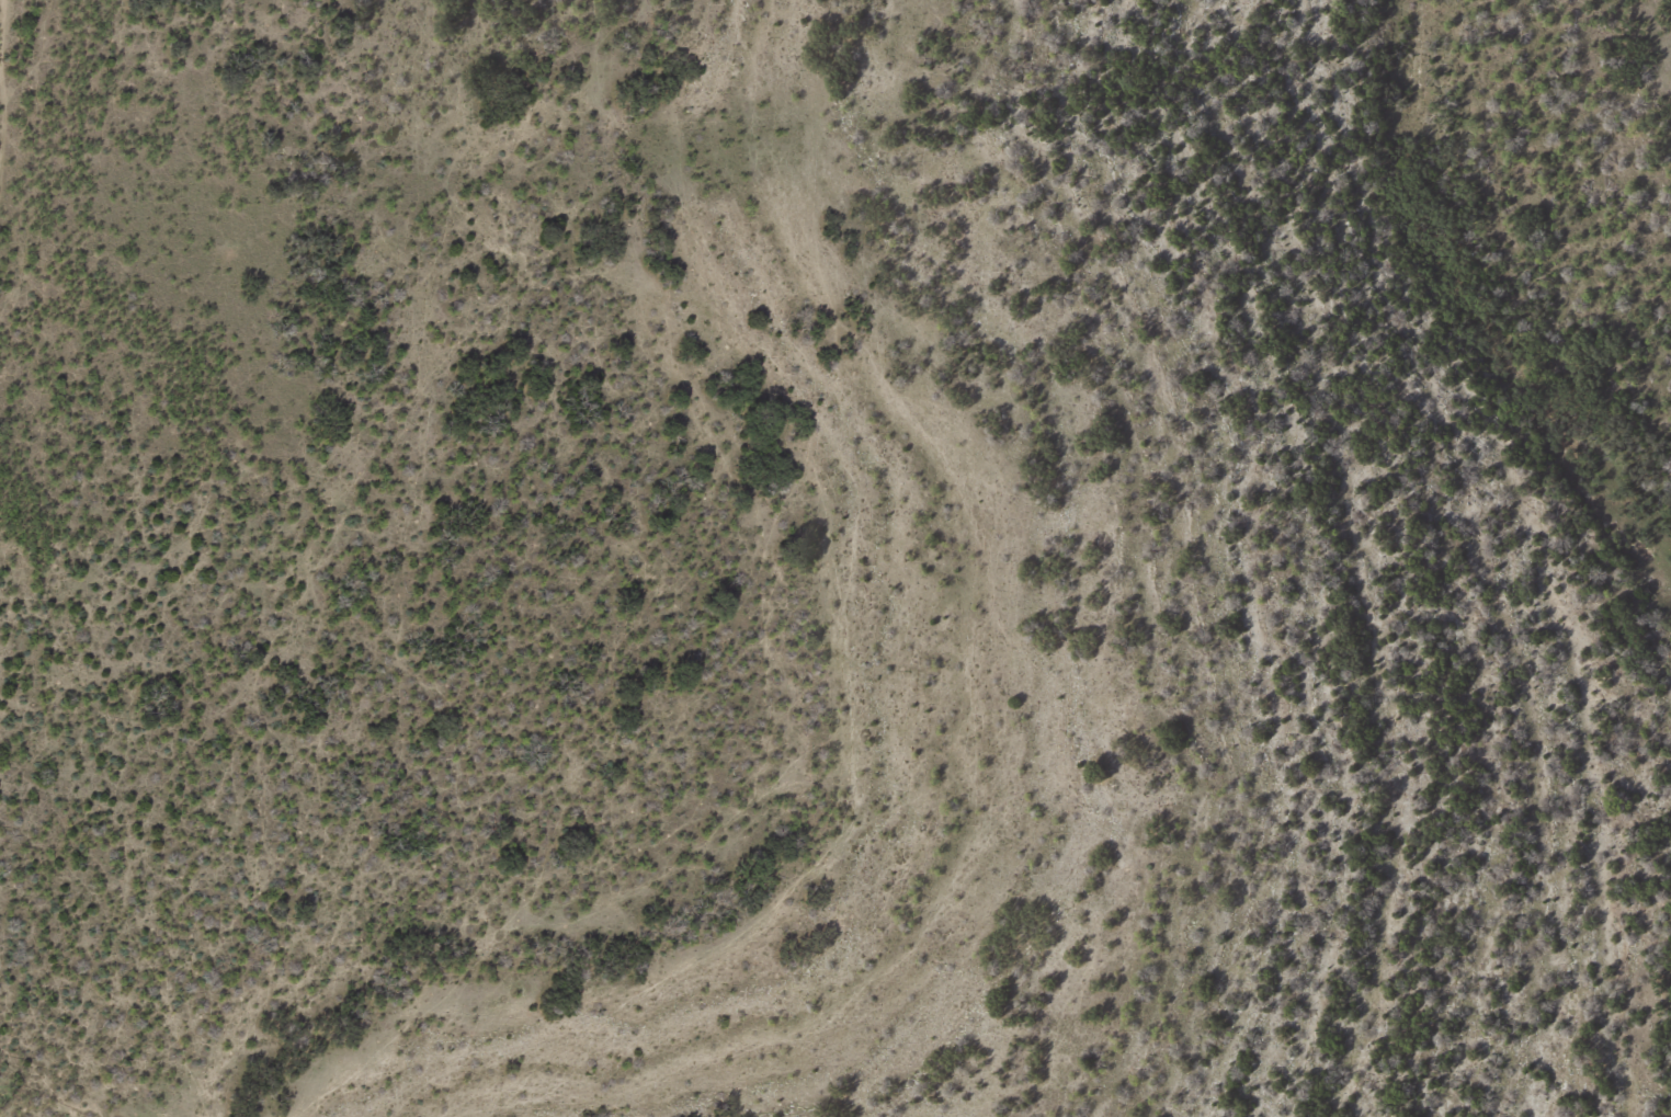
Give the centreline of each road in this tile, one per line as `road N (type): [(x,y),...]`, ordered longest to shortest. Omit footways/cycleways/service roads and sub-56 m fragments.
road 1 (residential): [(1408,0),(1403,248),(1442,373),(1490,438),(1496,471),(1670,663)]

